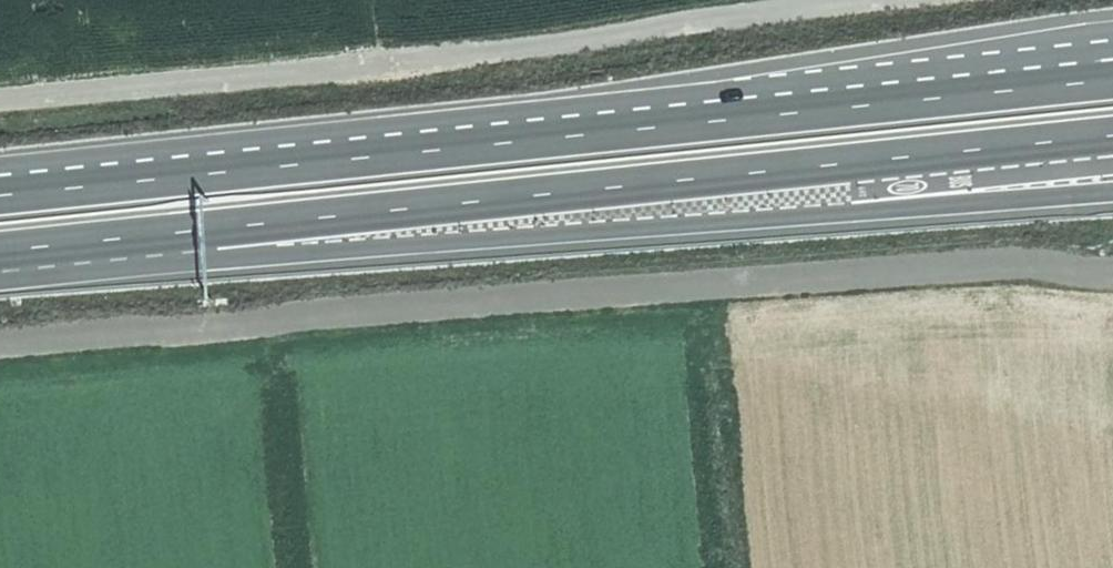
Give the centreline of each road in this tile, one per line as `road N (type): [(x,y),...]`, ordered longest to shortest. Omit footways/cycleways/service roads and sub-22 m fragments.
road 1 (trunk): [(0,254),(1112,138)]
road 2 (trunk): [(0,265),(273,258),(1112,197)]
road 3 (trunk): [(1112,37),(429,122),(127,183)]
road 4 (trunk): [(1112,80),(127,183)]
road 5 (track): [(872,0),(0,118)]
road 6 (trunk): [(127,183),(0,197)]

